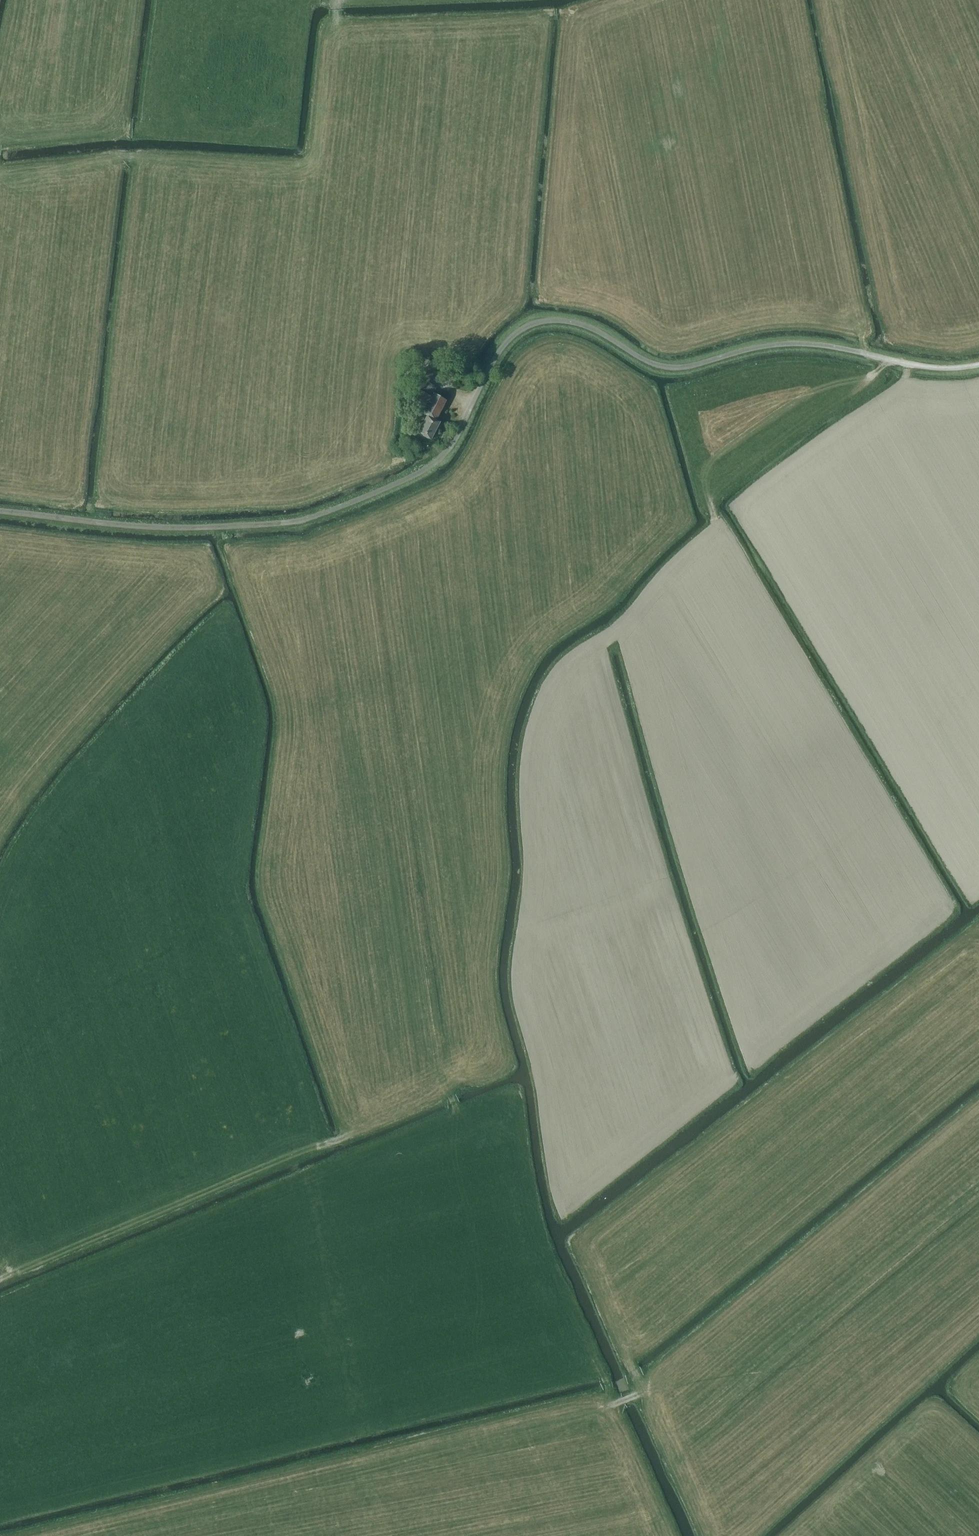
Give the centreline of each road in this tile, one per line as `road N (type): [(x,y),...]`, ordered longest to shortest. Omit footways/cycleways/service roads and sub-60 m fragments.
road 1 (track): [(0,510),(145,527),(321,514),(430,465),(455,440),(499,351),(533,323),(575,322),(664,367),(789,343),(884,359)]

